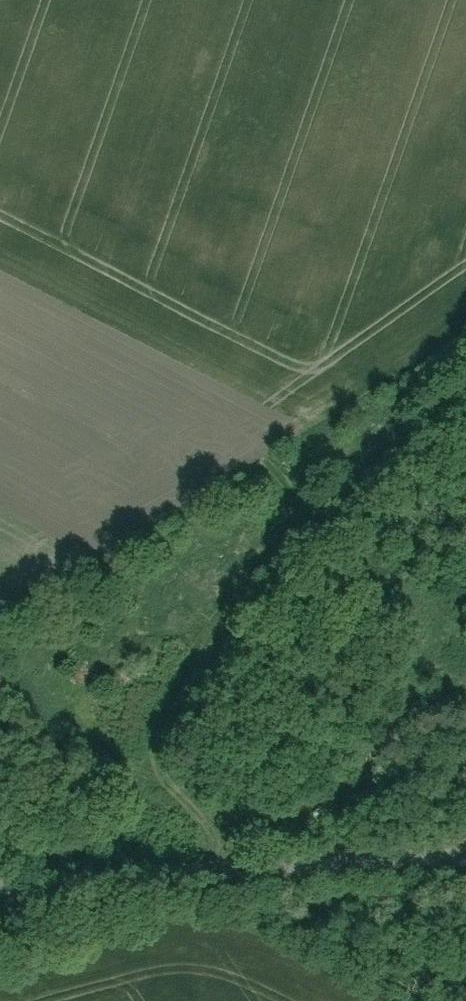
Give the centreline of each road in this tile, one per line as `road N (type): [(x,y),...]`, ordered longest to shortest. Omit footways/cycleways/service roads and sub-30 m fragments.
road 1 (residential): [(465,863),(0,891)]

